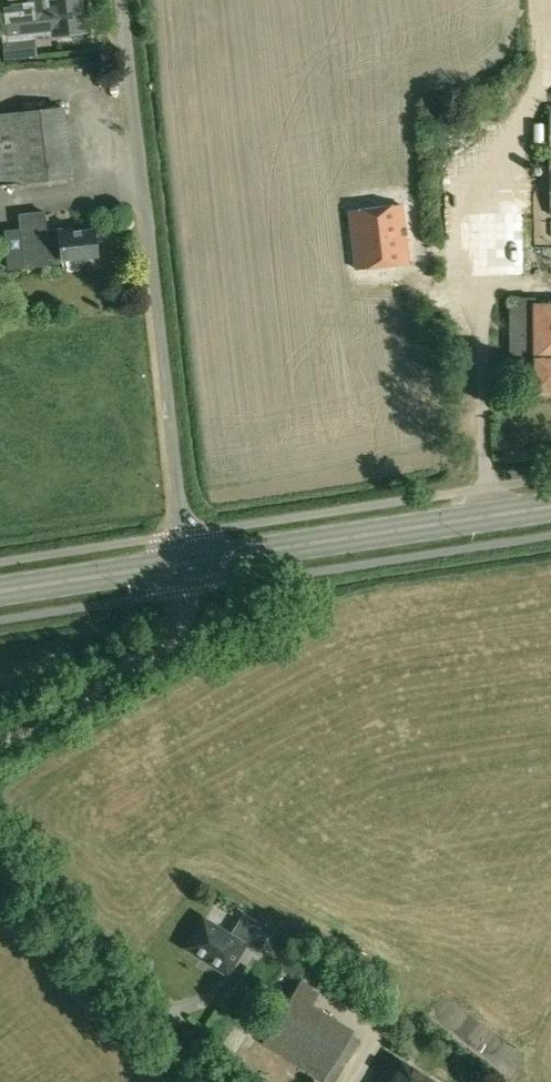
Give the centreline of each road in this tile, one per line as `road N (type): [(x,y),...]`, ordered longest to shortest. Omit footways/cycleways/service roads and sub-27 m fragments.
road 1 (primary): [(188,563),(550,508)]
road 2 (track): [(0,855),(212,1081)]
road 3 (unclassified): [(188,563),(179,624),(162,647),(0,744)]
road 4 (primary): [(0,594),(188,563)]

